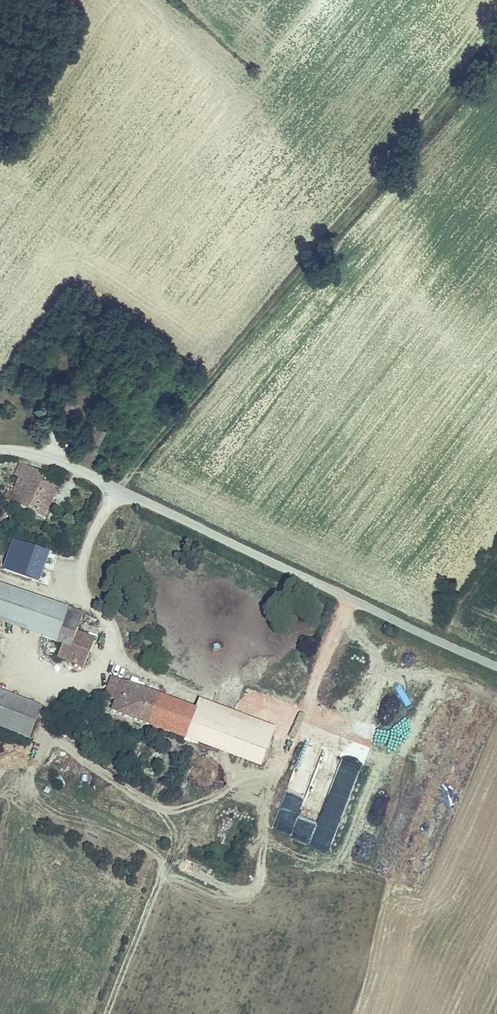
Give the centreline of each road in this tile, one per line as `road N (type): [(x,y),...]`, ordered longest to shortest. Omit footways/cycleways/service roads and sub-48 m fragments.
road 1 (track): [(118,490),(496,38)]
road 2 (unclassified): [(0,450),(69,466),(496,666)]
road 3 (track): [(346,598),(288,746),(213,796),(173,808),(158,808),(118,782)]
road 4 (track): [(299,724),(176,690),(110,650)]

